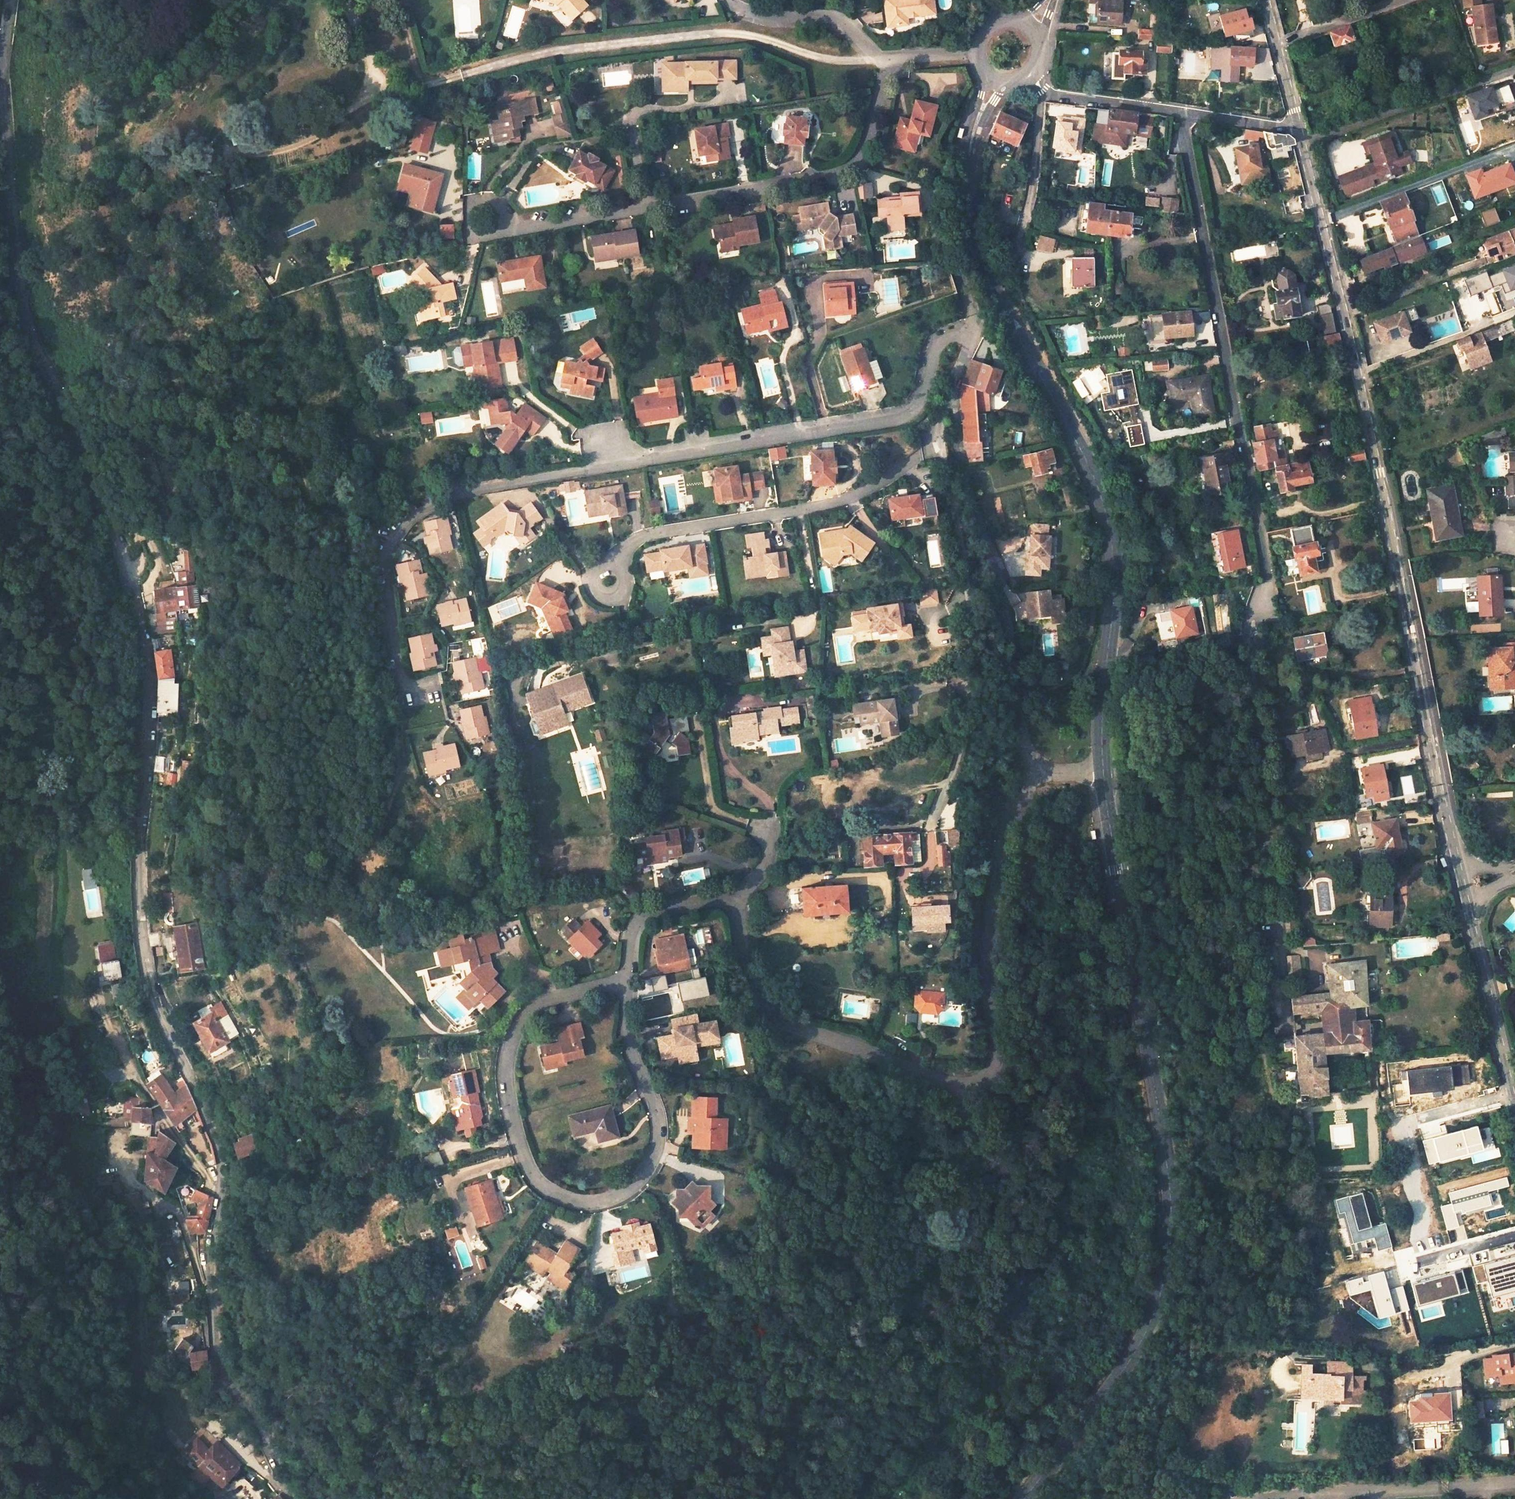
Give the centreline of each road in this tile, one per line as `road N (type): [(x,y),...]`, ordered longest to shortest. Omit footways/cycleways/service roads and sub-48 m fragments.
road 1 (residential): [(11,0),(2,68),(17,276),(34,348),(72,418),(126,569),(150,680),(140,828),(146,971),(195,1085)]
road 2 (residential): [(402,690),(386,564),(417,512),(450,495),(910,414),(922,401),(936,344),(972,329)]
road 3 (residential): [(844,1498),(906,1412),(1003,1308),(1044,1225),(1068,1139),(1020,965),(1025,793)]
road 4 (secondary): [(1098,770),(1166,1232),(1146,1325),(1025,1498)]
road 5 (residential): [(1454,854),(1298,129)]
road 6 (residential): [(1025,793),(1006,810),(997,842),(984,960),(992,1048),(986,1068),(961,1086),(782,1020),(754,983),(736,903)]
road 7 (track): [(450,495),(402,497),(319,528),(290,444),(193,376),(178,376),(228,466),(207,587)]
road 8 (secondary): [(969,230),(979,264),(1090,465),(1111,530),(1116,582),(1098,770)]
road 9 (track): [(394,0),(422,75),(436,82),(543,52),(722,34),(817,58),(888,60)]
road 10 (residential): [(628,980),(627,1038),(660,1145),(641,1181),(612,1198),(581,1203),(544,1188),(527,1163),(505,1088),(514,1027),(541,1003)]
road 11 (residential): [(1269,587),(1181,110)]
road 12 (residential): [(513,230),(841,175),(869,143),(888,60)]
road 13 (residential): [(203,1106),(221,1176),(212,1255),(224,1380),(256,1420),(295,1498)]
road 14 (residential): [(544,667),(813,614),(799,509)]
road 15 (residential): [(955,397),(971,499),(1010,614),(1025,768)]
road 16 (residential): [(937,810),(962,738),(969,650),(966,574),(940,440)]
road 17 (residential): [(607,582),(640,536),(799,509)]
road 18 (track): [(402,690),(400,751),(366,865)]
road 19 (residential): [(733,0),(762,17),(845,22),(888,60)]
road 20 (residential): [(736,903),(654,912),(632,935),(628,980)]
road 21 (residential): [(799,509),(870,489),(940,440)]
road 22 (residential): [(1017,245),(1044,92)]
road 23 (secondary): [(994,80),(969,148),(969,230)]
road 24 (residential): [(1514,1068),(1468,926)]
road 25 (residential): [(1181,110),(1044,92)]
road 26 (residential): [(1378,1491),(1514,1482)]
road 27 (residential): [(1298,129),(1266,0)]

